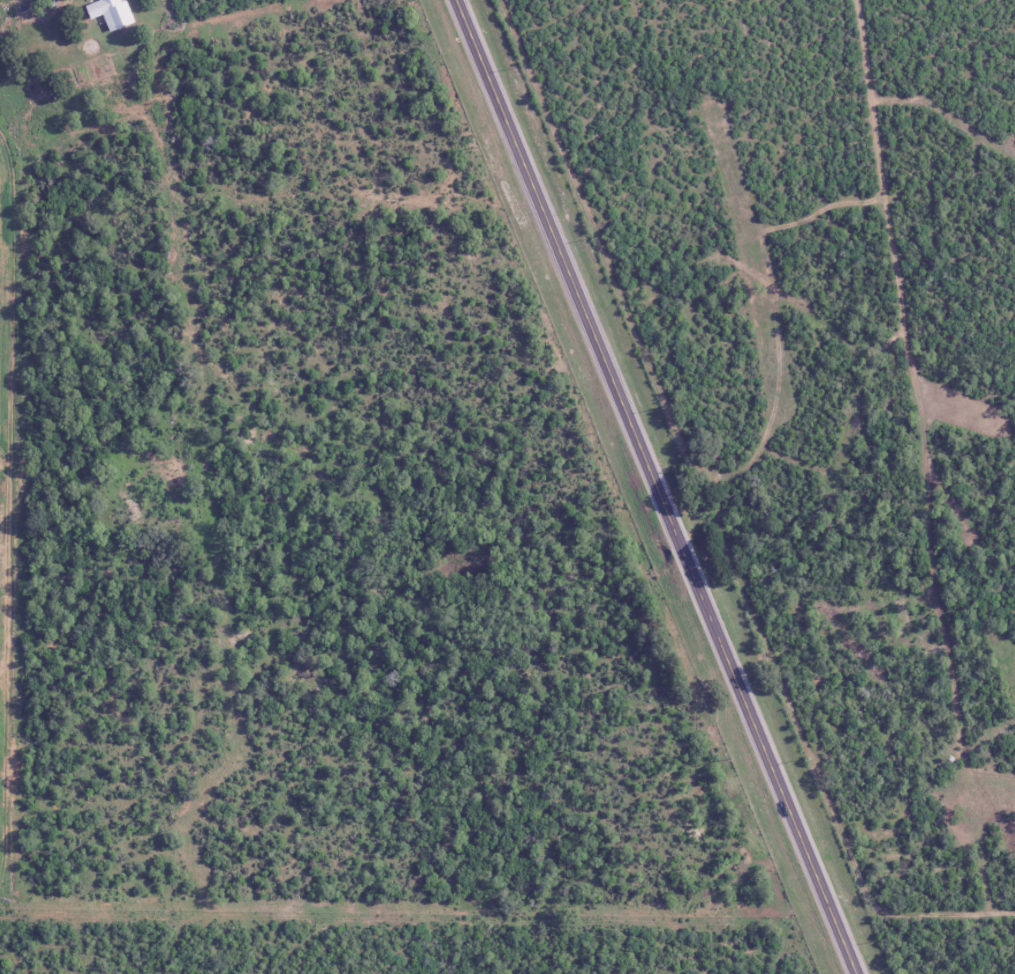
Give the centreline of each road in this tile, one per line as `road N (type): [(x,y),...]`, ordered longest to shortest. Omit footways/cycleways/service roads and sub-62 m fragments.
road 1 (primary): [(860,973),(459,0)]

